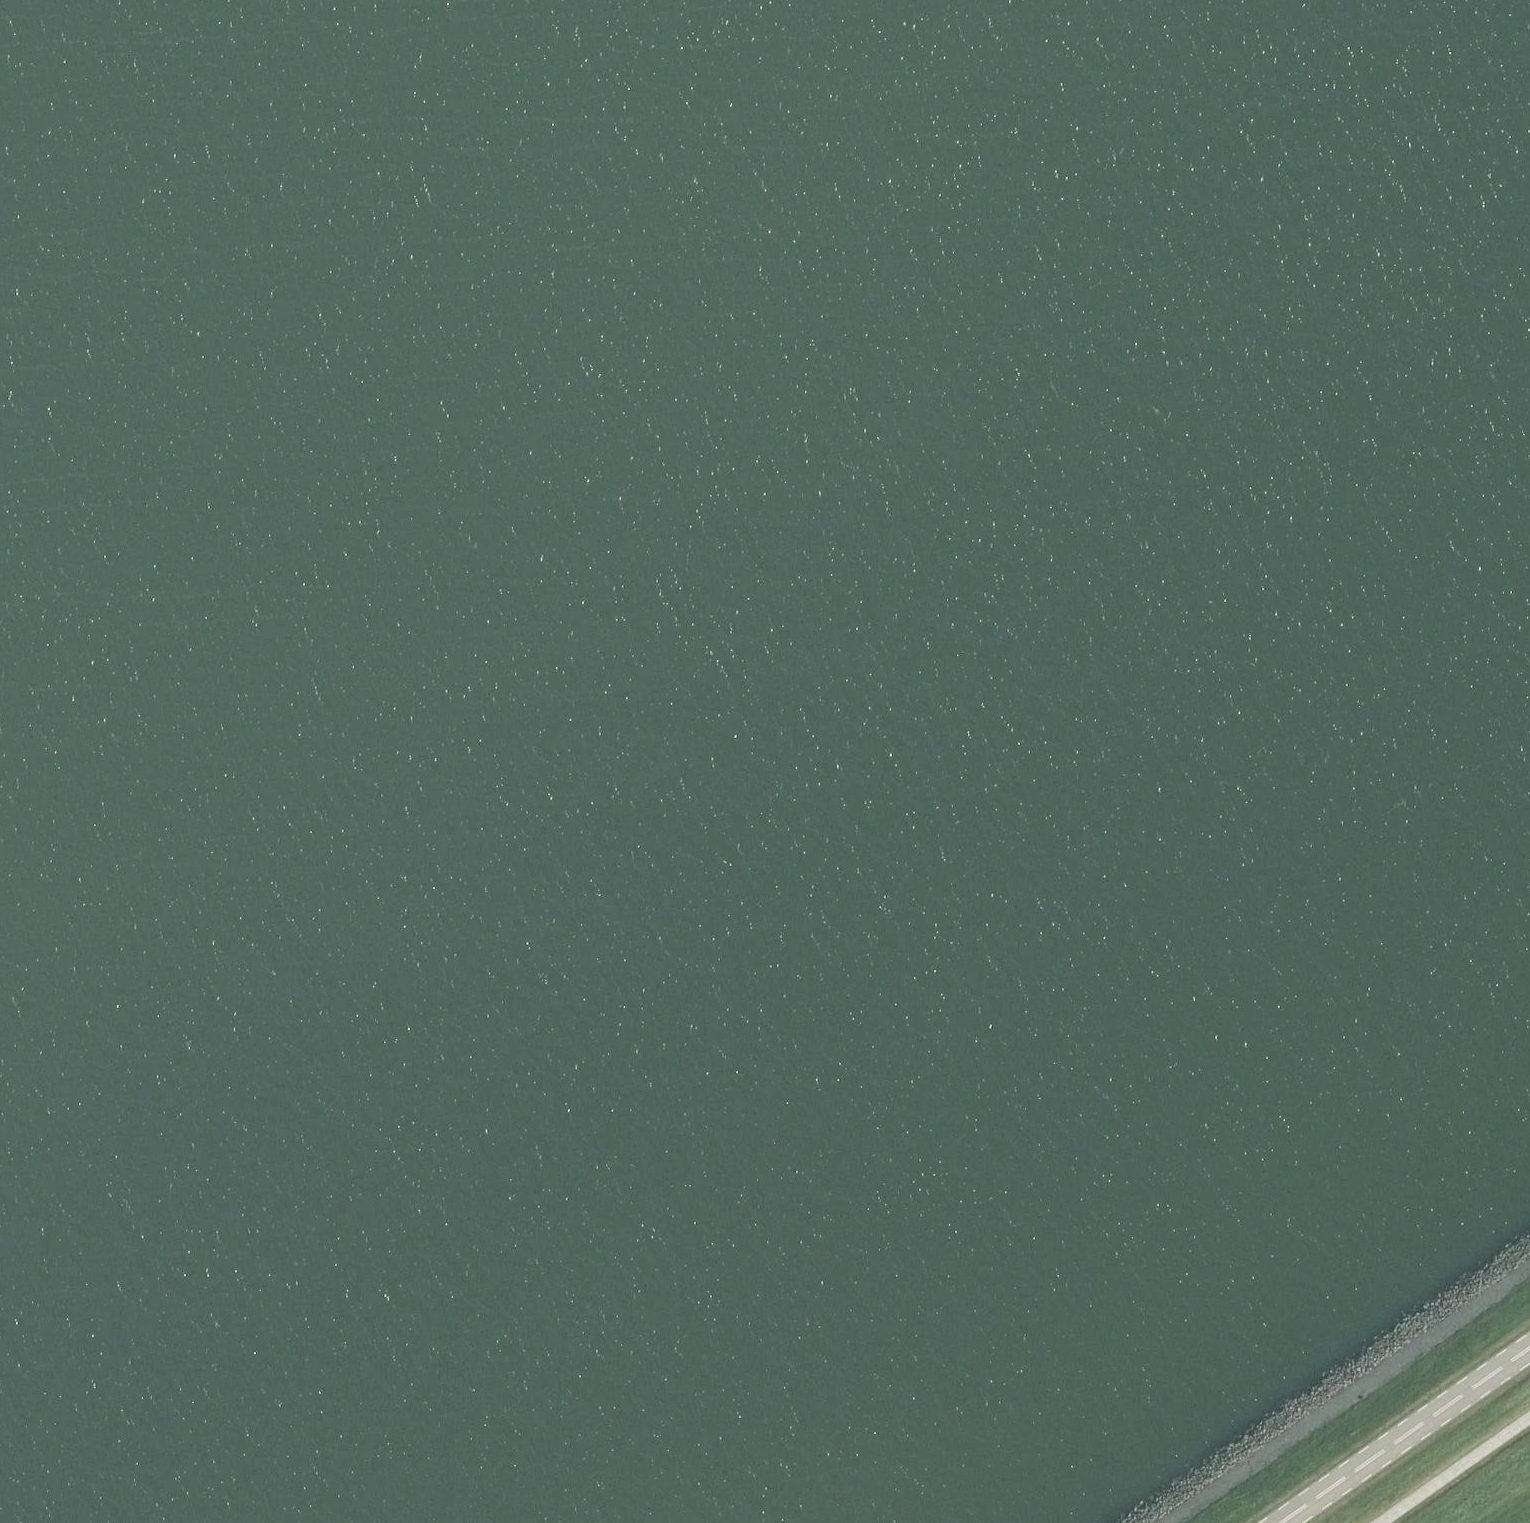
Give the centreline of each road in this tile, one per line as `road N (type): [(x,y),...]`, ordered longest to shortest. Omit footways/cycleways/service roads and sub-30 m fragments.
road 1 (secondary): [(1285,1522),(1529,1351)]

